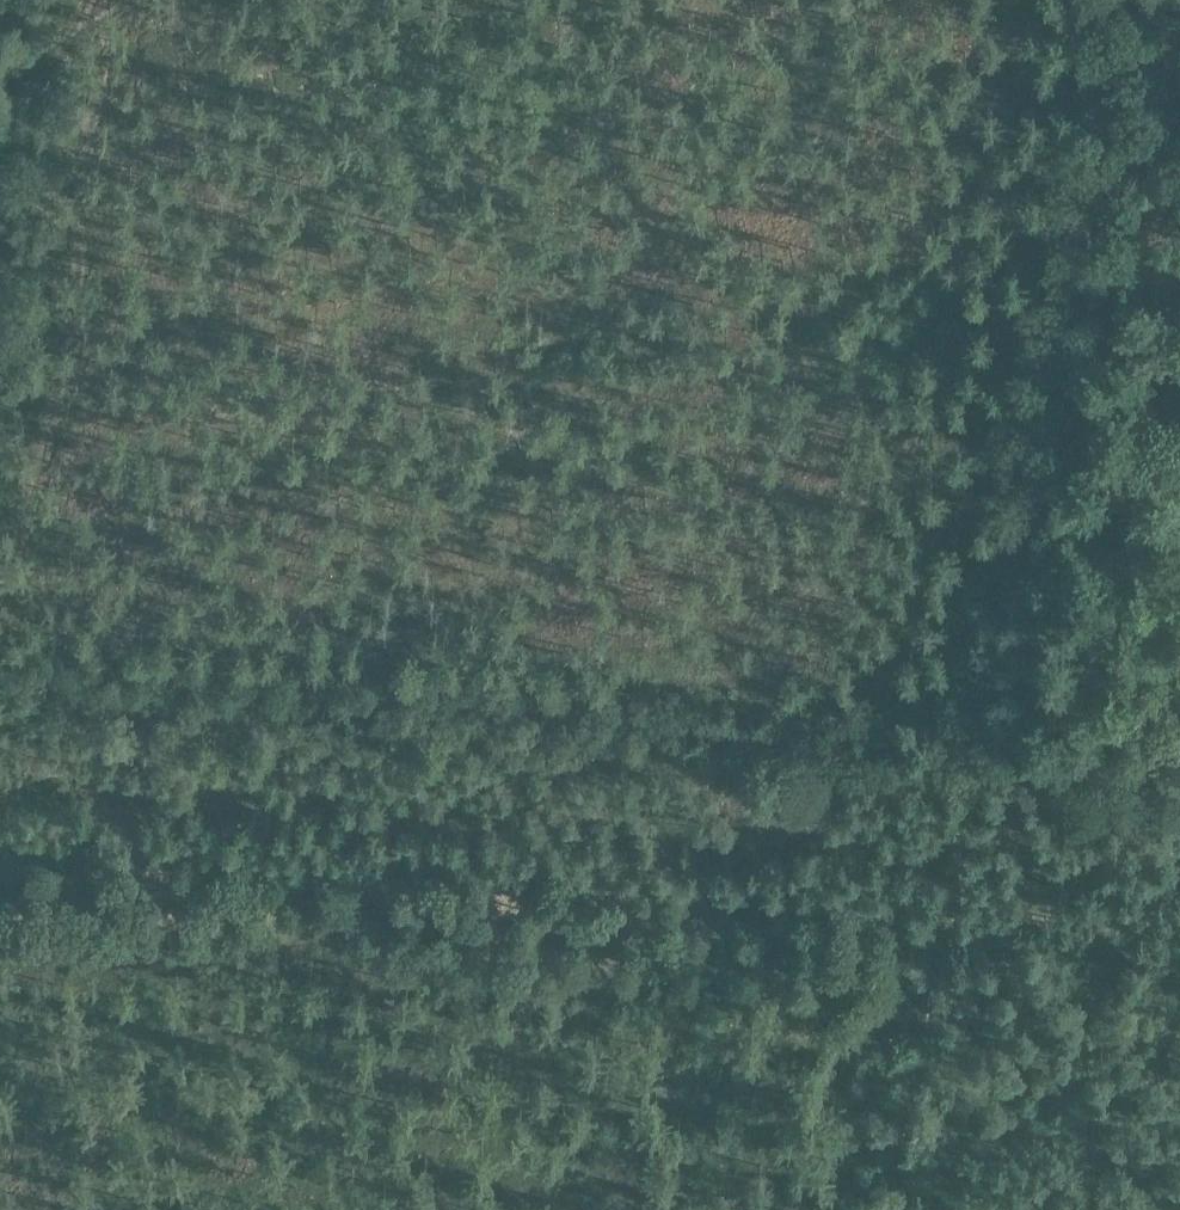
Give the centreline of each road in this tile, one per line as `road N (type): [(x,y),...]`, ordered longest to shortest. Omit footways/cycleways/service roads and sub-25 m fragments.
road 1 (track): [(860,1209),(1092,0)]
road 2 (track): [(0,770),(930,842)]
road 3 (track): [(1179,861),(930,842)]
road 4 (track): [(0,94),(135,0)]

